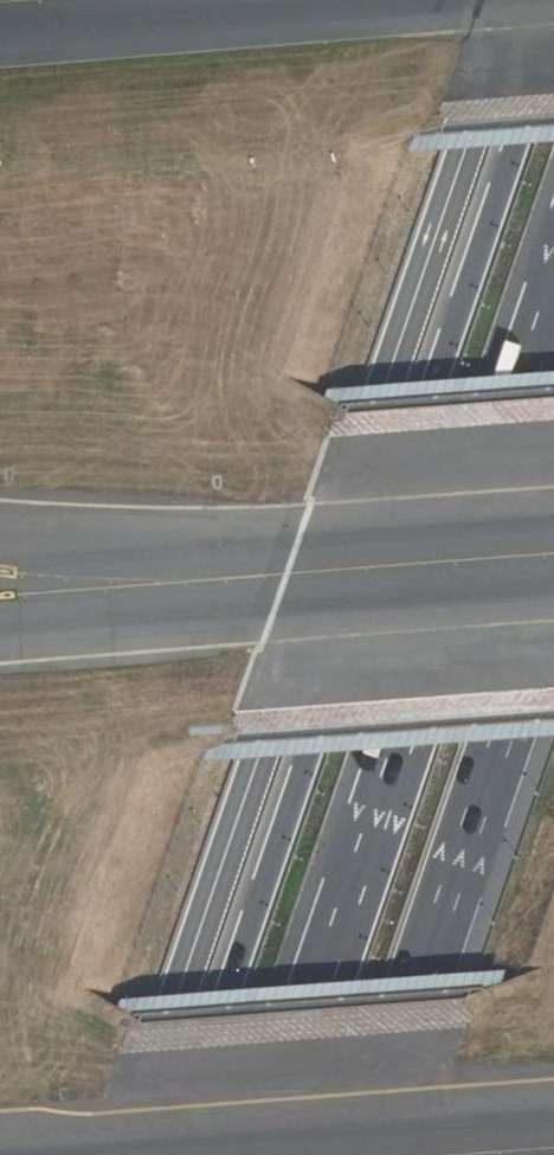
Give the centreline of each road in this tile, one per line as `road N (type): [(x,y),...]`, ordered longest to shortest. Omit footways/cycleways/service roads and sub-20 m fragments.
road 1 (secondary): [(124,1154),(516,0)]
road 2 (motorway): [(553,30),(172,1154)]
road 3 (motorway): [(553,297),(262,1154)]
road 4 (motorway): [(361,1154),(553,590)]

